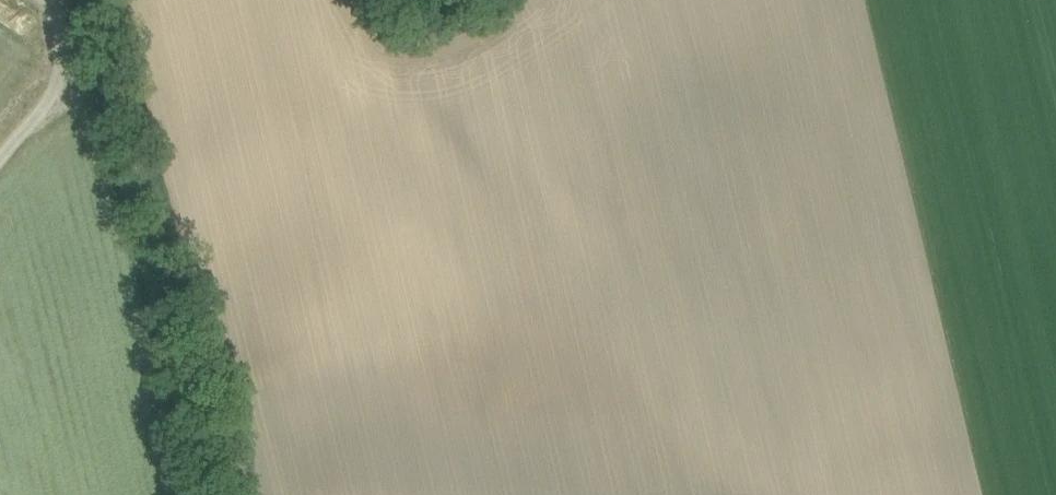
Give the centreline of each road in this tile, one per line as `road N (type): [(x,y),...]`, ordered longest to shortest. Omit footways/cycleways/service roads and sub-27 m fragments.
road 1 (track): [(109,0),(222,494)]

